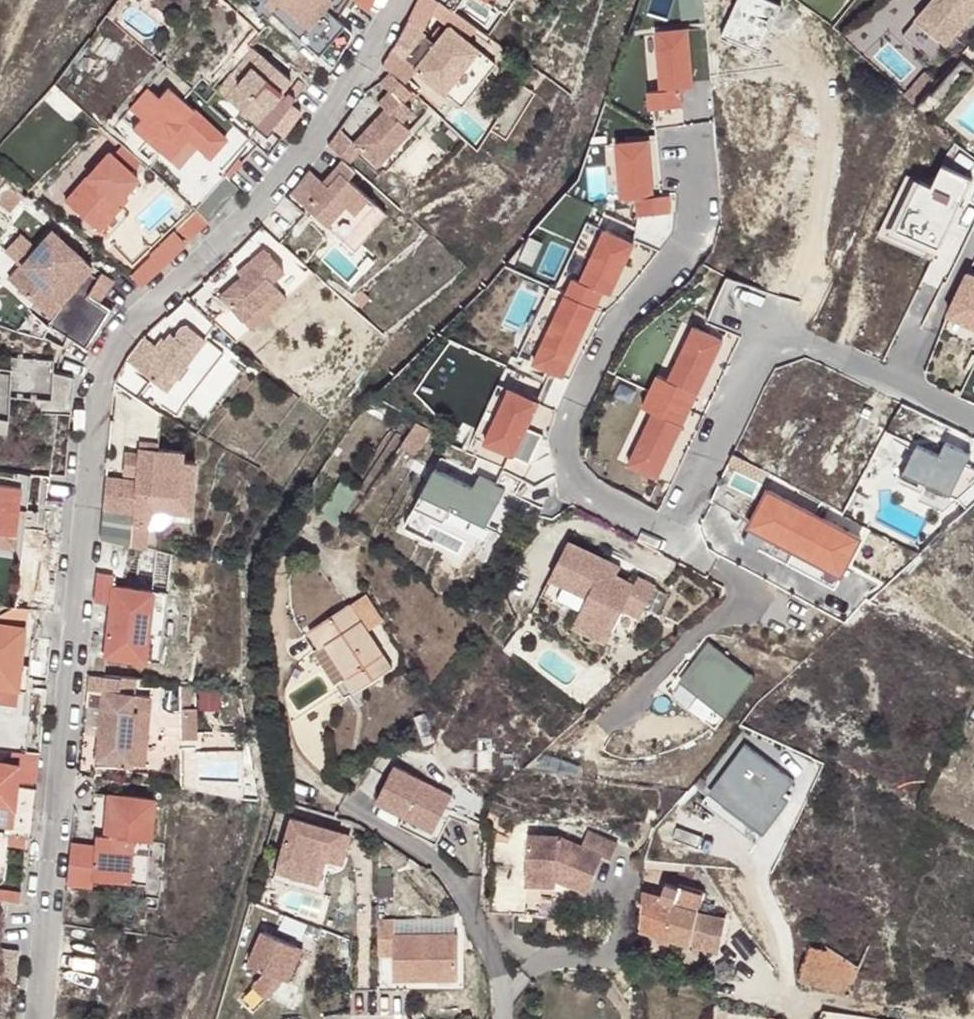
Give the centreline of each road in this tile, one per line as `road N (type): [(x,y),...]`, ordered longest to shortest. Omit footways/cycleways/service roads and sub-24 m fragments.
road 1 (residential): [(37,1018),(100,372),(128,329),(257,206),(319,130),(399,0)]
road 2 (residential): [(690,152),(695,217),(686,257),(618,316),(576,392),(565,443),(575,490),(655,532),(679,521),(773,348),(802,341),(973,421)]

